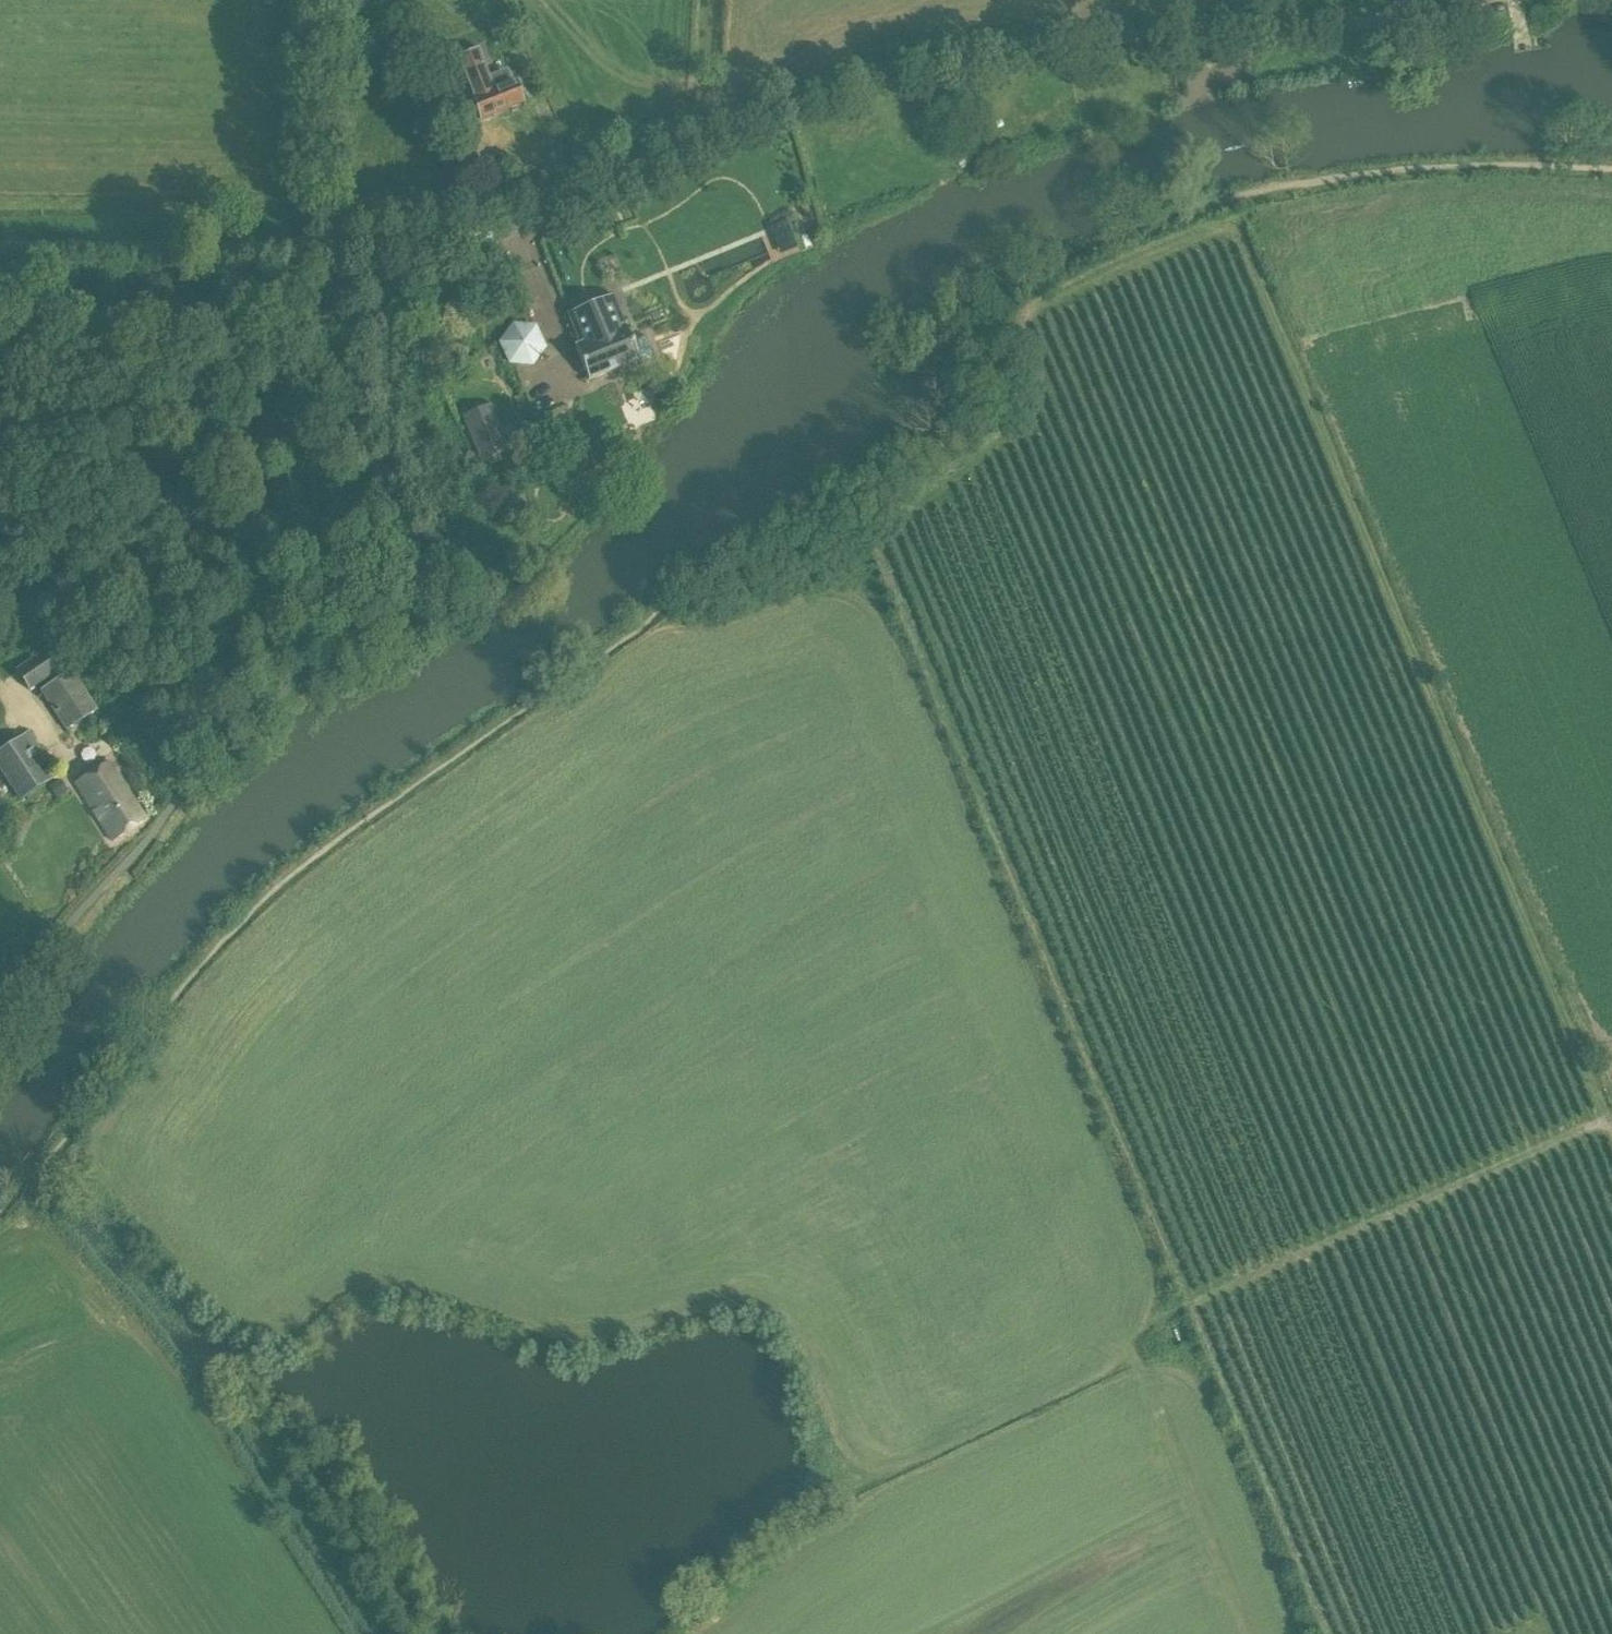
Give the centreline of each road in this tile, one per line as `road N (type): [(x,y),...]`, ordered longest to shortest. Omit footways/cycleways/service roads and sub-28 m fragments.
road 1 (unclassified): [(0,248),(283,248),(482,236),(781,109),(889,73),(1048,44),(1327,25),(1471,0)]

